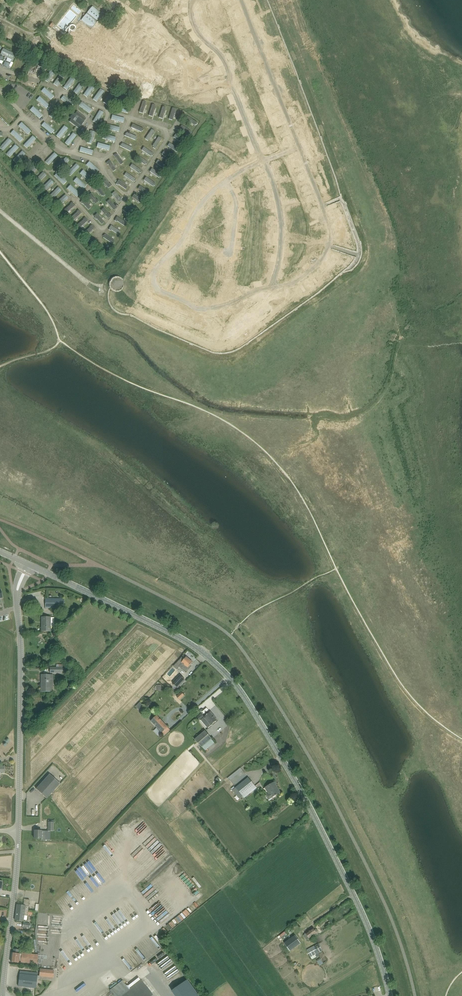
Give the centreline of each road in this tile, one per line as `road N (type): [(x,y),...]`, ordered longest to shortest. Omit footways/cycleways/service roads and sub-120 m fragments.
road 1 (track): [(263,159),(209,193),(153,272),(154,289),(207,310),(307,274),(326,252),(327,211),(240,0)]
road 2 (tertiary): [(390,995),(341,870),(236,685),(184,639),(32,566)]
road 3 (track): [(191,0),(271,175),(281,229),(269,288)]
road 4 (tertiary): [(18,830),(16,600)]
road 5 (tertiary): [(3,995),(18,830)]
road 6 (track): [(0,211),(96,289)]

